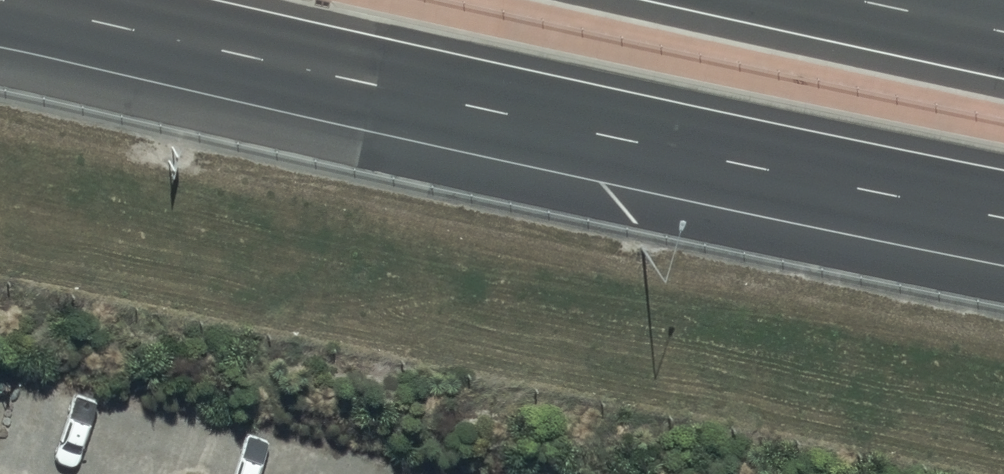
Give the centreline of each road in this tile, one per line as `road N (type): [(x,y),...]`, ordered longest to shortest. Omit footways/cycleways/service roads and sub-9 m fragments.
road 1 (motorway): [(1003,216),(424,94)]
road 2 (motorway): [(424,94),(0,16)]
road 3 (motorway): [(424,94),(8,0)]
road 4 (motorway): [(865,0),(1003,30)]

